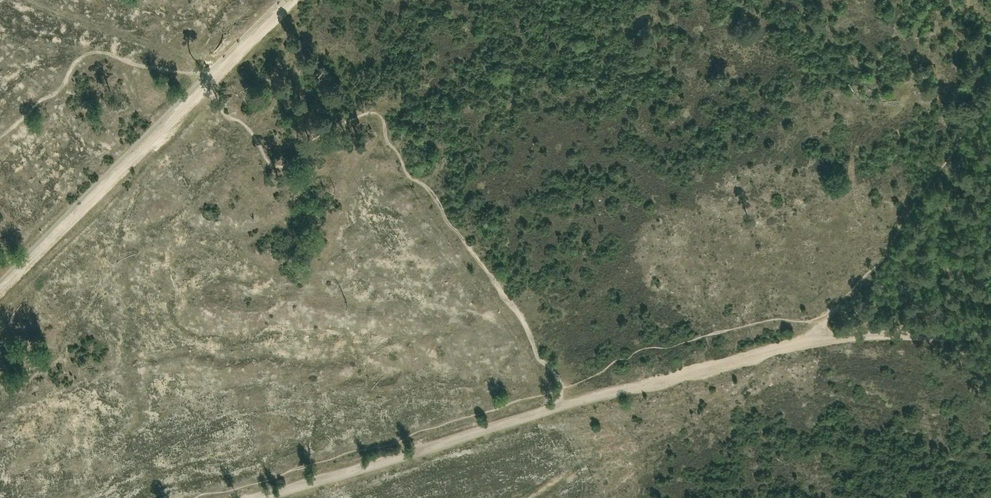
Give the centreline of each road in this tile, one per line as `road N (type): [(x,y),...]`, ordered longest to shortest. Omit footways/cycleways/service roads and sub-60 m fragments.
road 1 (track): [(990,335),(819,340),(557,407)]
road 2 (track): [(557,407),(265,497)]
road 3 (track): [(210,82),(0,292)]

